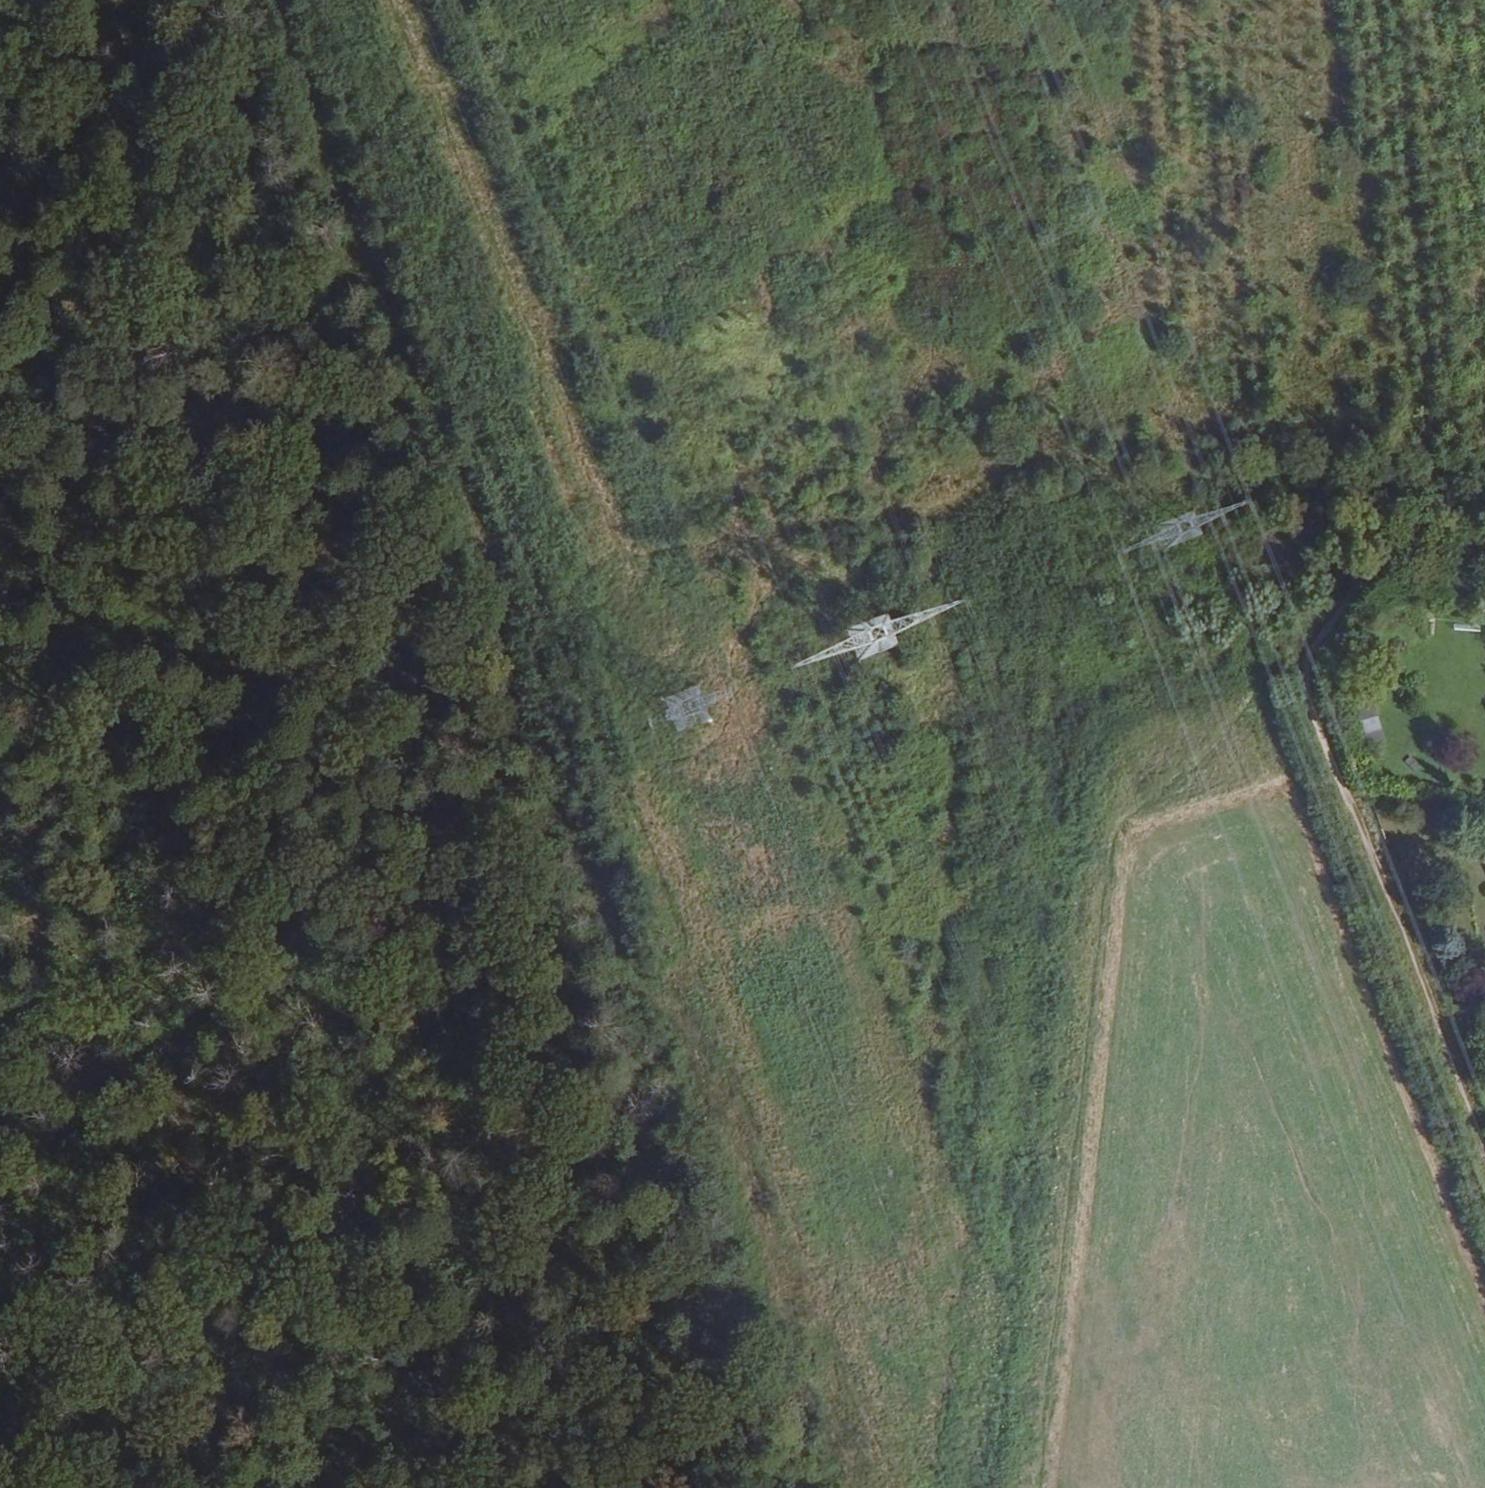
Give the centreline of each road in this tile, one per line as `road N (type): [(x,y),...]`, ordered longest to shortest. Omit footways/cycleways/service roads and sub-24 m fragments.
road 1 (track): [(1484,1165),(1316,742),(1296,670),(1317,632),(1399,538),(1484,538)]

